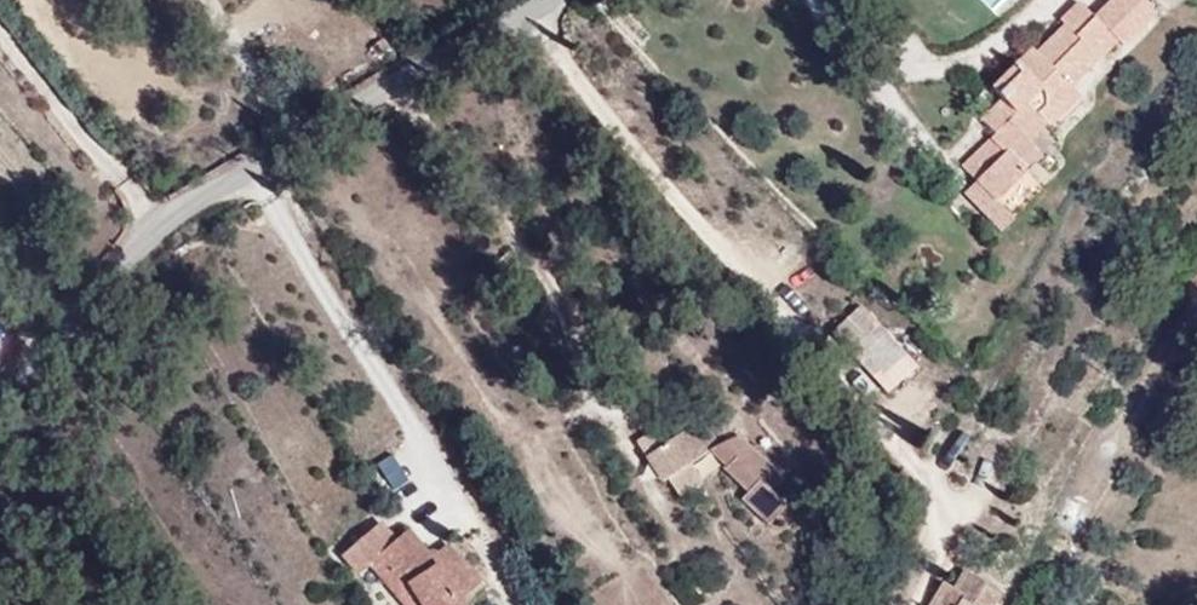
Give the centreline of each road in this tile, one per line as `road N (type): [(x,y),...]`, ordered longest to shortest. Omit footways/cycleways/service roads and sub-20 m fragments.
road 1 (unclassified): [(542,0),(160,216),(73,351),(0,410)]

